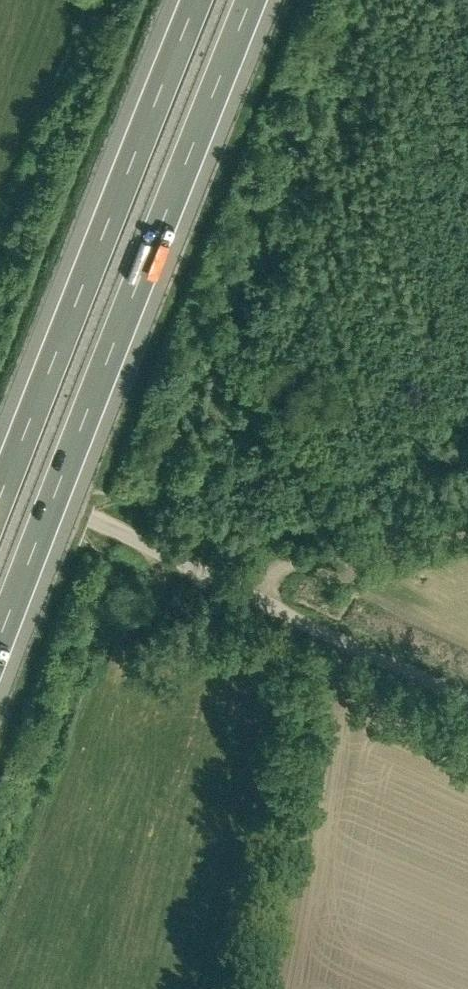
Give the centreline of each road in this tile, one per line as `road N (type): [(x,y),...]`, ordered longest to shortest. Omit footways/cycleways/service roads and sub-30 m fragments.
road 1 (motorway): [(0,643),(254,0)]
road 2 (motorway): [(193,0),(0,501)]
road 3 (unclassified): [(467,691),(0,482)]

